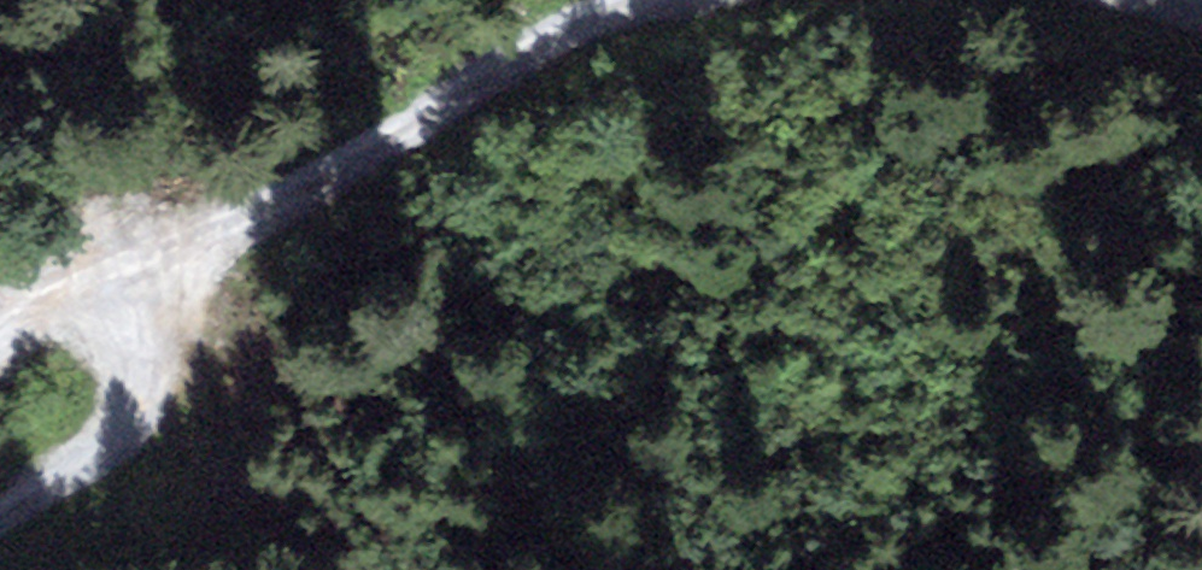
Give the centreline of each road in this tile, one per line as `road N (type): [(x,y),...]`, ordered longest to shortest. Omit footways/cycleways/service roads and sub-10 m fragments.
road 1 (track): [(641,0),(107,315)]
road 2 (track): [(0,510),(117,424),(133,380),(131,355),(107,315)]
road 3 (track): [(107,315),(58,304),(32,312),(0,340)]

